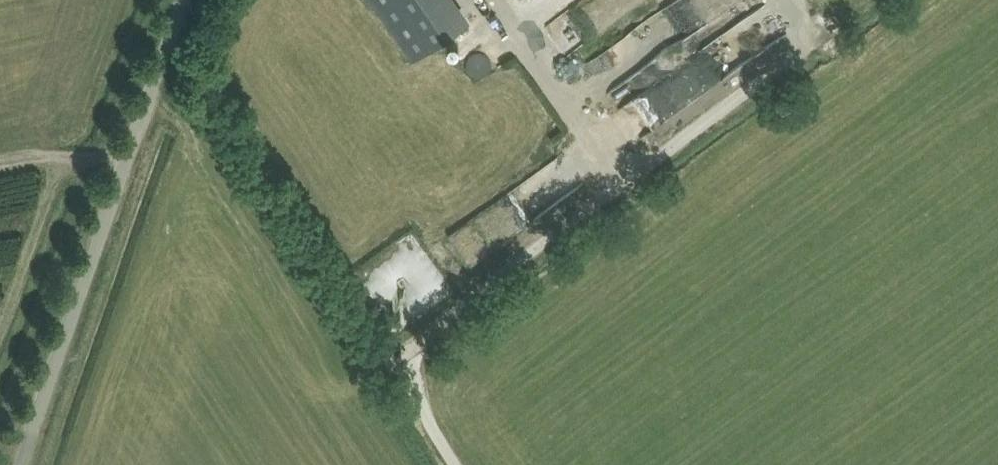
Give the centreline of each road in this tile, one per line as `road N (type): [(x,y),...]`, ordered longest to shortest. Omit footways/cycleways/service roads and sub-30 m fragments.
road 1 (unclassified): [(22,464),(186,0)]
road 2 (track): [(0,157),(97,154),(128,165)]

